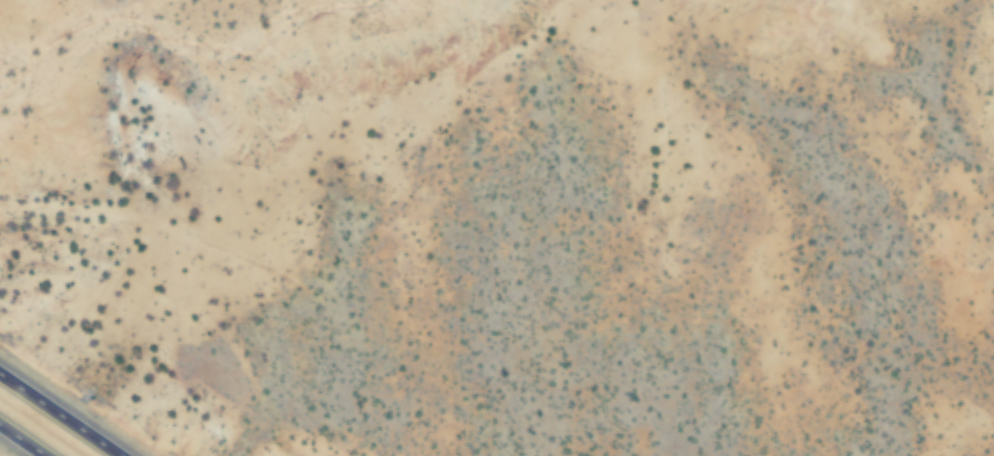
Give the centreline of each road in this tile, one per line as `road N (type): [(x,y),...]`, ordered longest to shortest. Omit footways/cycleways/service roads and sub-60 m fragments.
road 1 (trunk): [(113,455),(0,379)]

